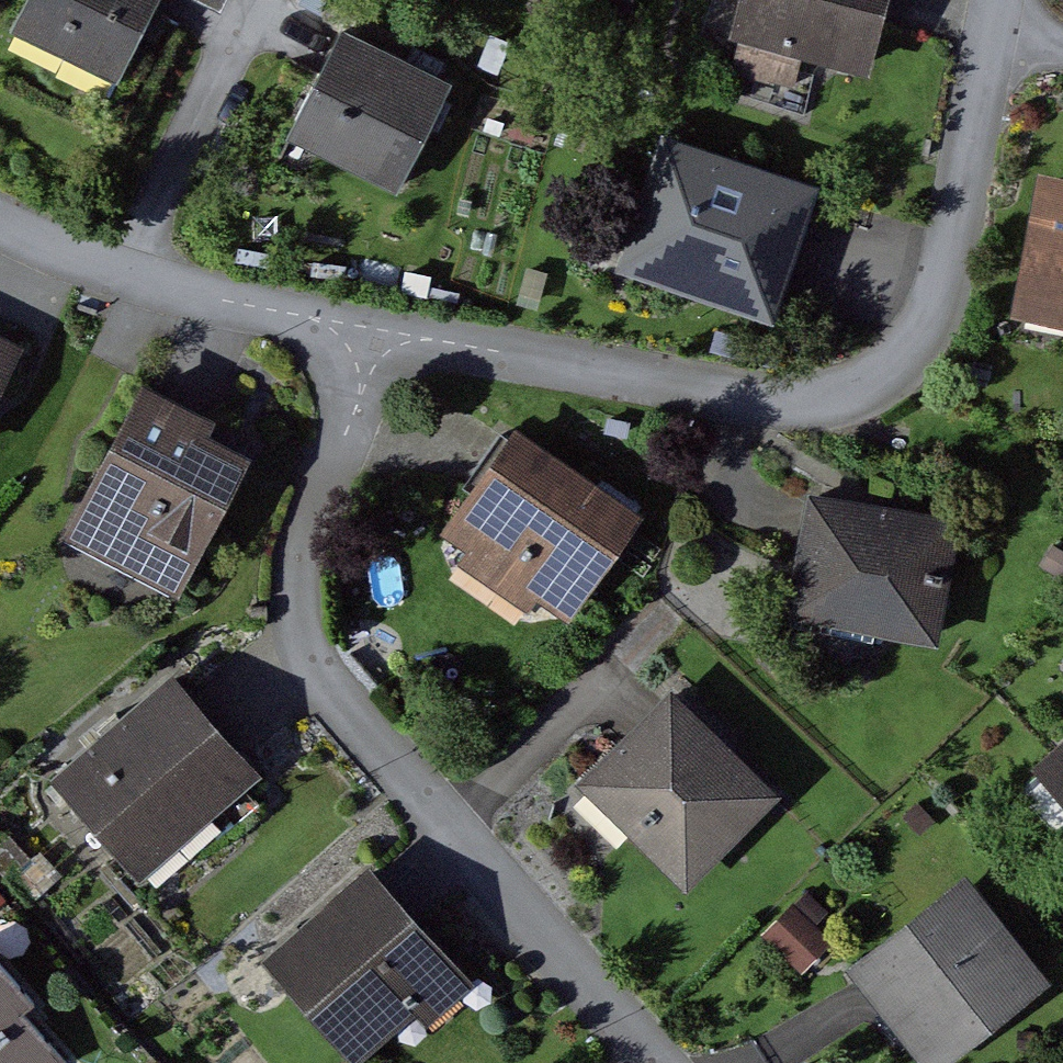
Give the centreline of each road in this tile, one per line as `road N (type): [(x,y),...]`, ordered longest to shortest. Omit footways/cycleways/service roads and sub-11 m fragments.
road 1 (residential): [(993,0),(941,278),(893,374),(853,401),(791,408),(376,330)]
road 2 (residential): [(376,330),(350,432),(295,542),(305,662),(643,1062)]
road 3 (residential): [(376,330),(227,300),(0,234)]

